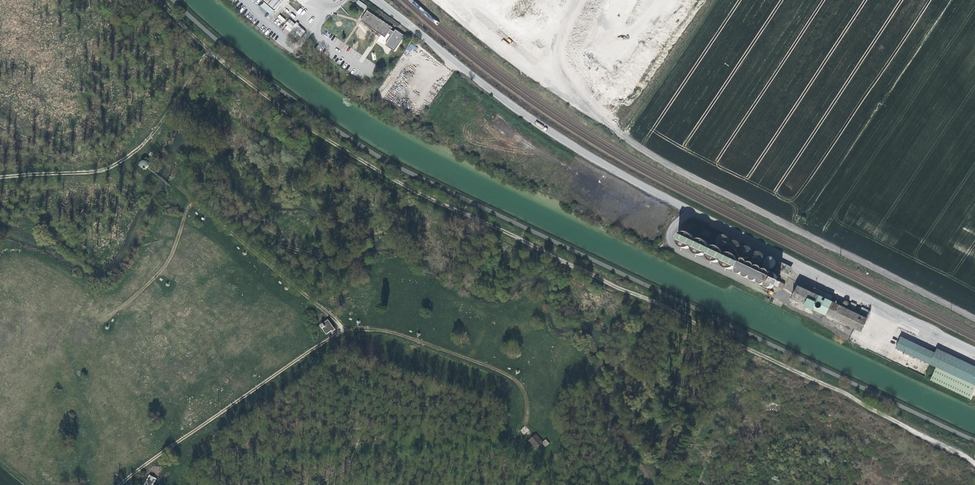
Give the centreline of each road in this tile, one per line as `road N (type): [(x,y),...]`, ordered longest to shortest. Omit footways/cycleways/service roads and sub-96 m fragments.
road 1 (track): [(300,123),(404,186),(974,463)]
road 2 (unclassified): [(974,352),(630,180),(518,110),(377,0)]
road 3 (track): [(526,413),(521,387),(503,372),(395,333),(345,331),(118,484)]
road 4 (track): [(974,317),(618,131)]
road 5 (track): [(194,200),(345,331)]
road 6 (track): [(300,123),(158,0)]

